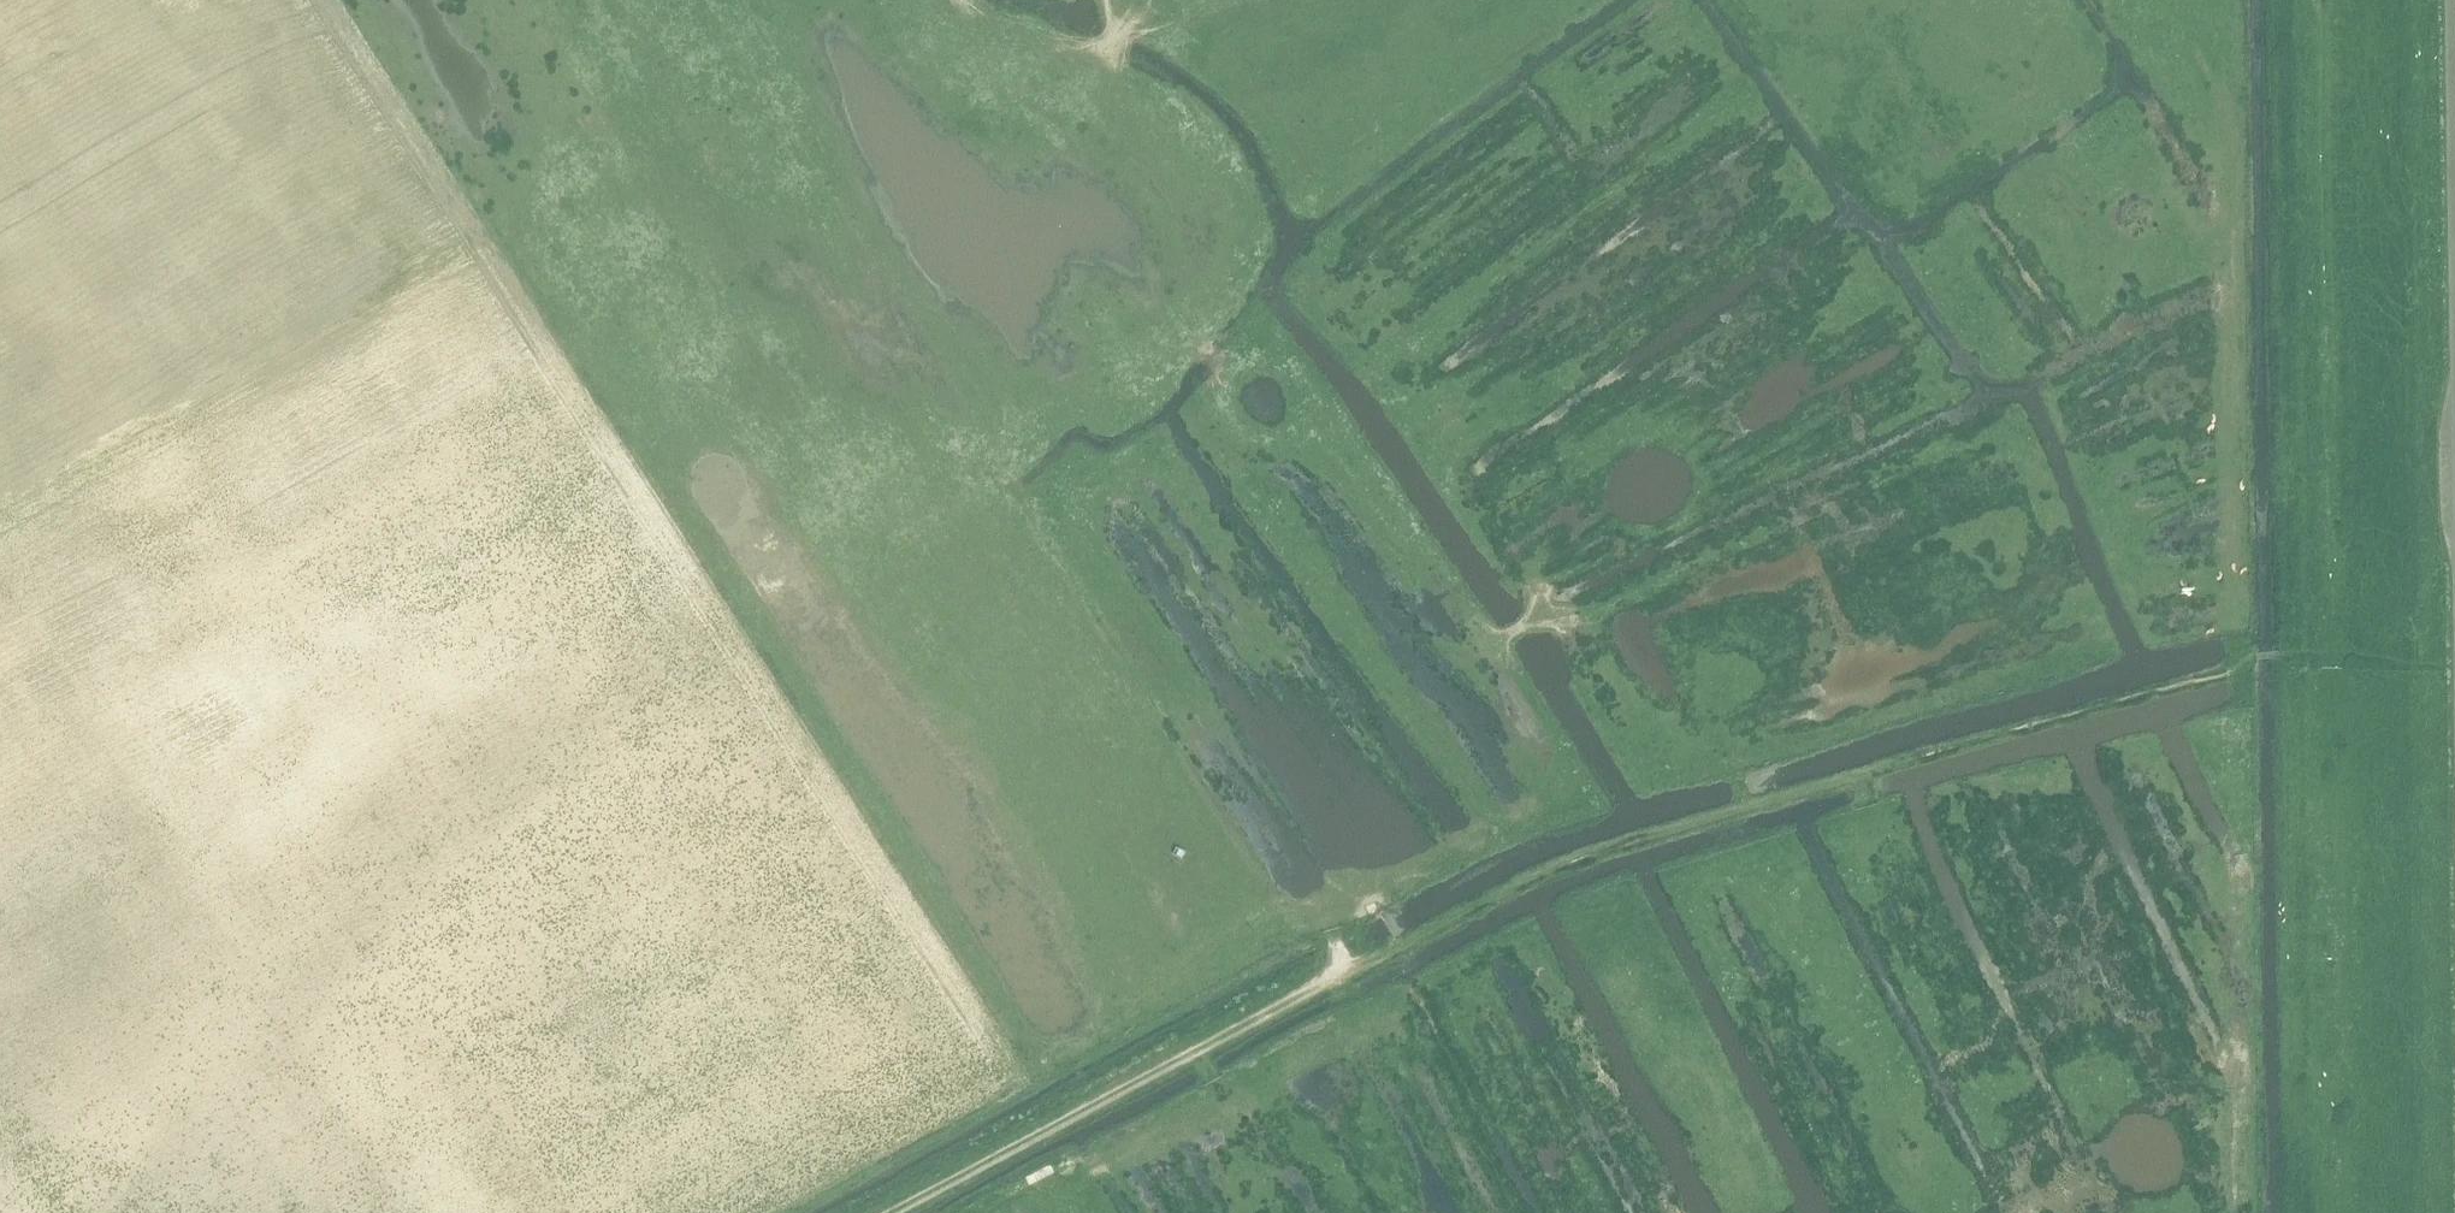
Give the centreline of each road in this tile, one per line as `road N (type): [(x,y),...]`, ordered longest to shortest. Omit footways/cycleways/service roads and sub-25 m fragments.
road 1 (track): [(2282,0),(2281,657)]
road 2 (track): [(1409,948),(901,1212)]

